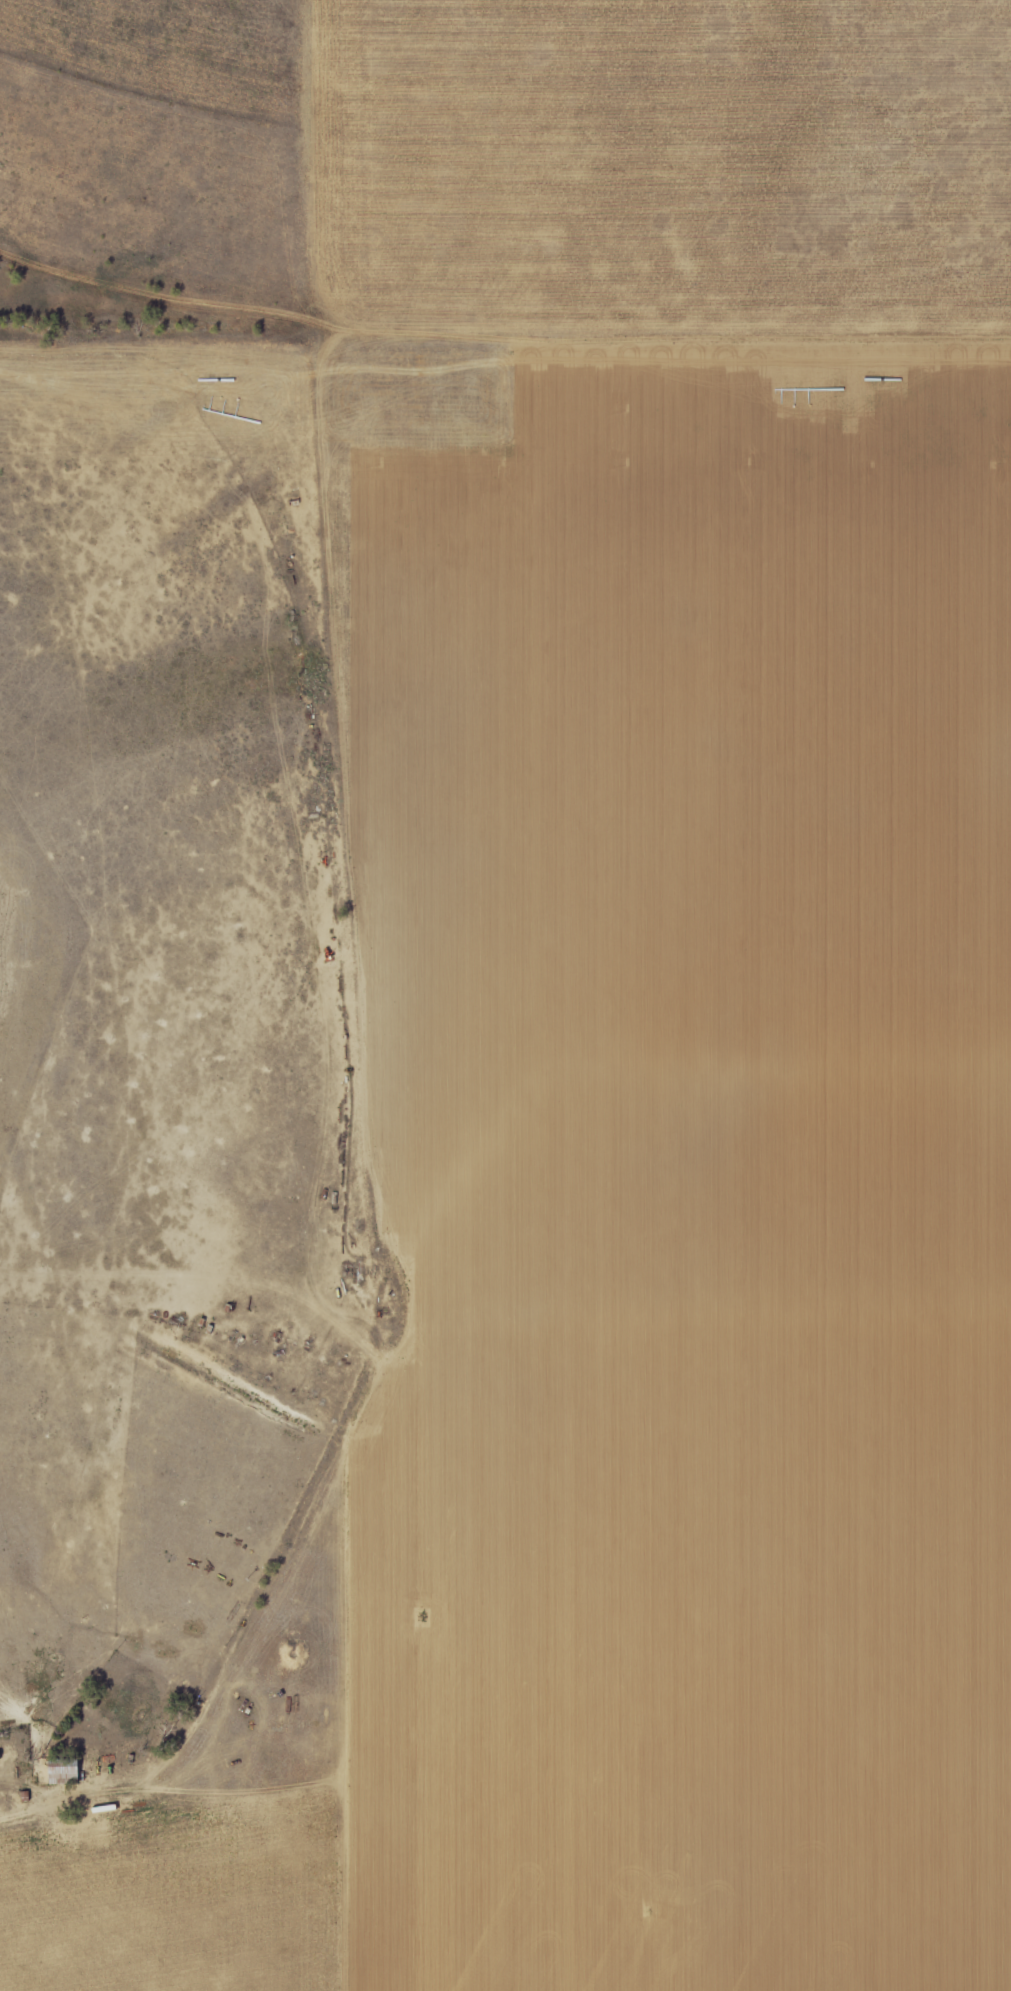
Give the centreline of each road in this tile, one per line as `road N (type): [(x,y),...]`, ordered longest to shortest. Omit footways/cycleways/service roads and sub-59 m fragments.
road 1 (residential): [(1010,343),(266,340)]

